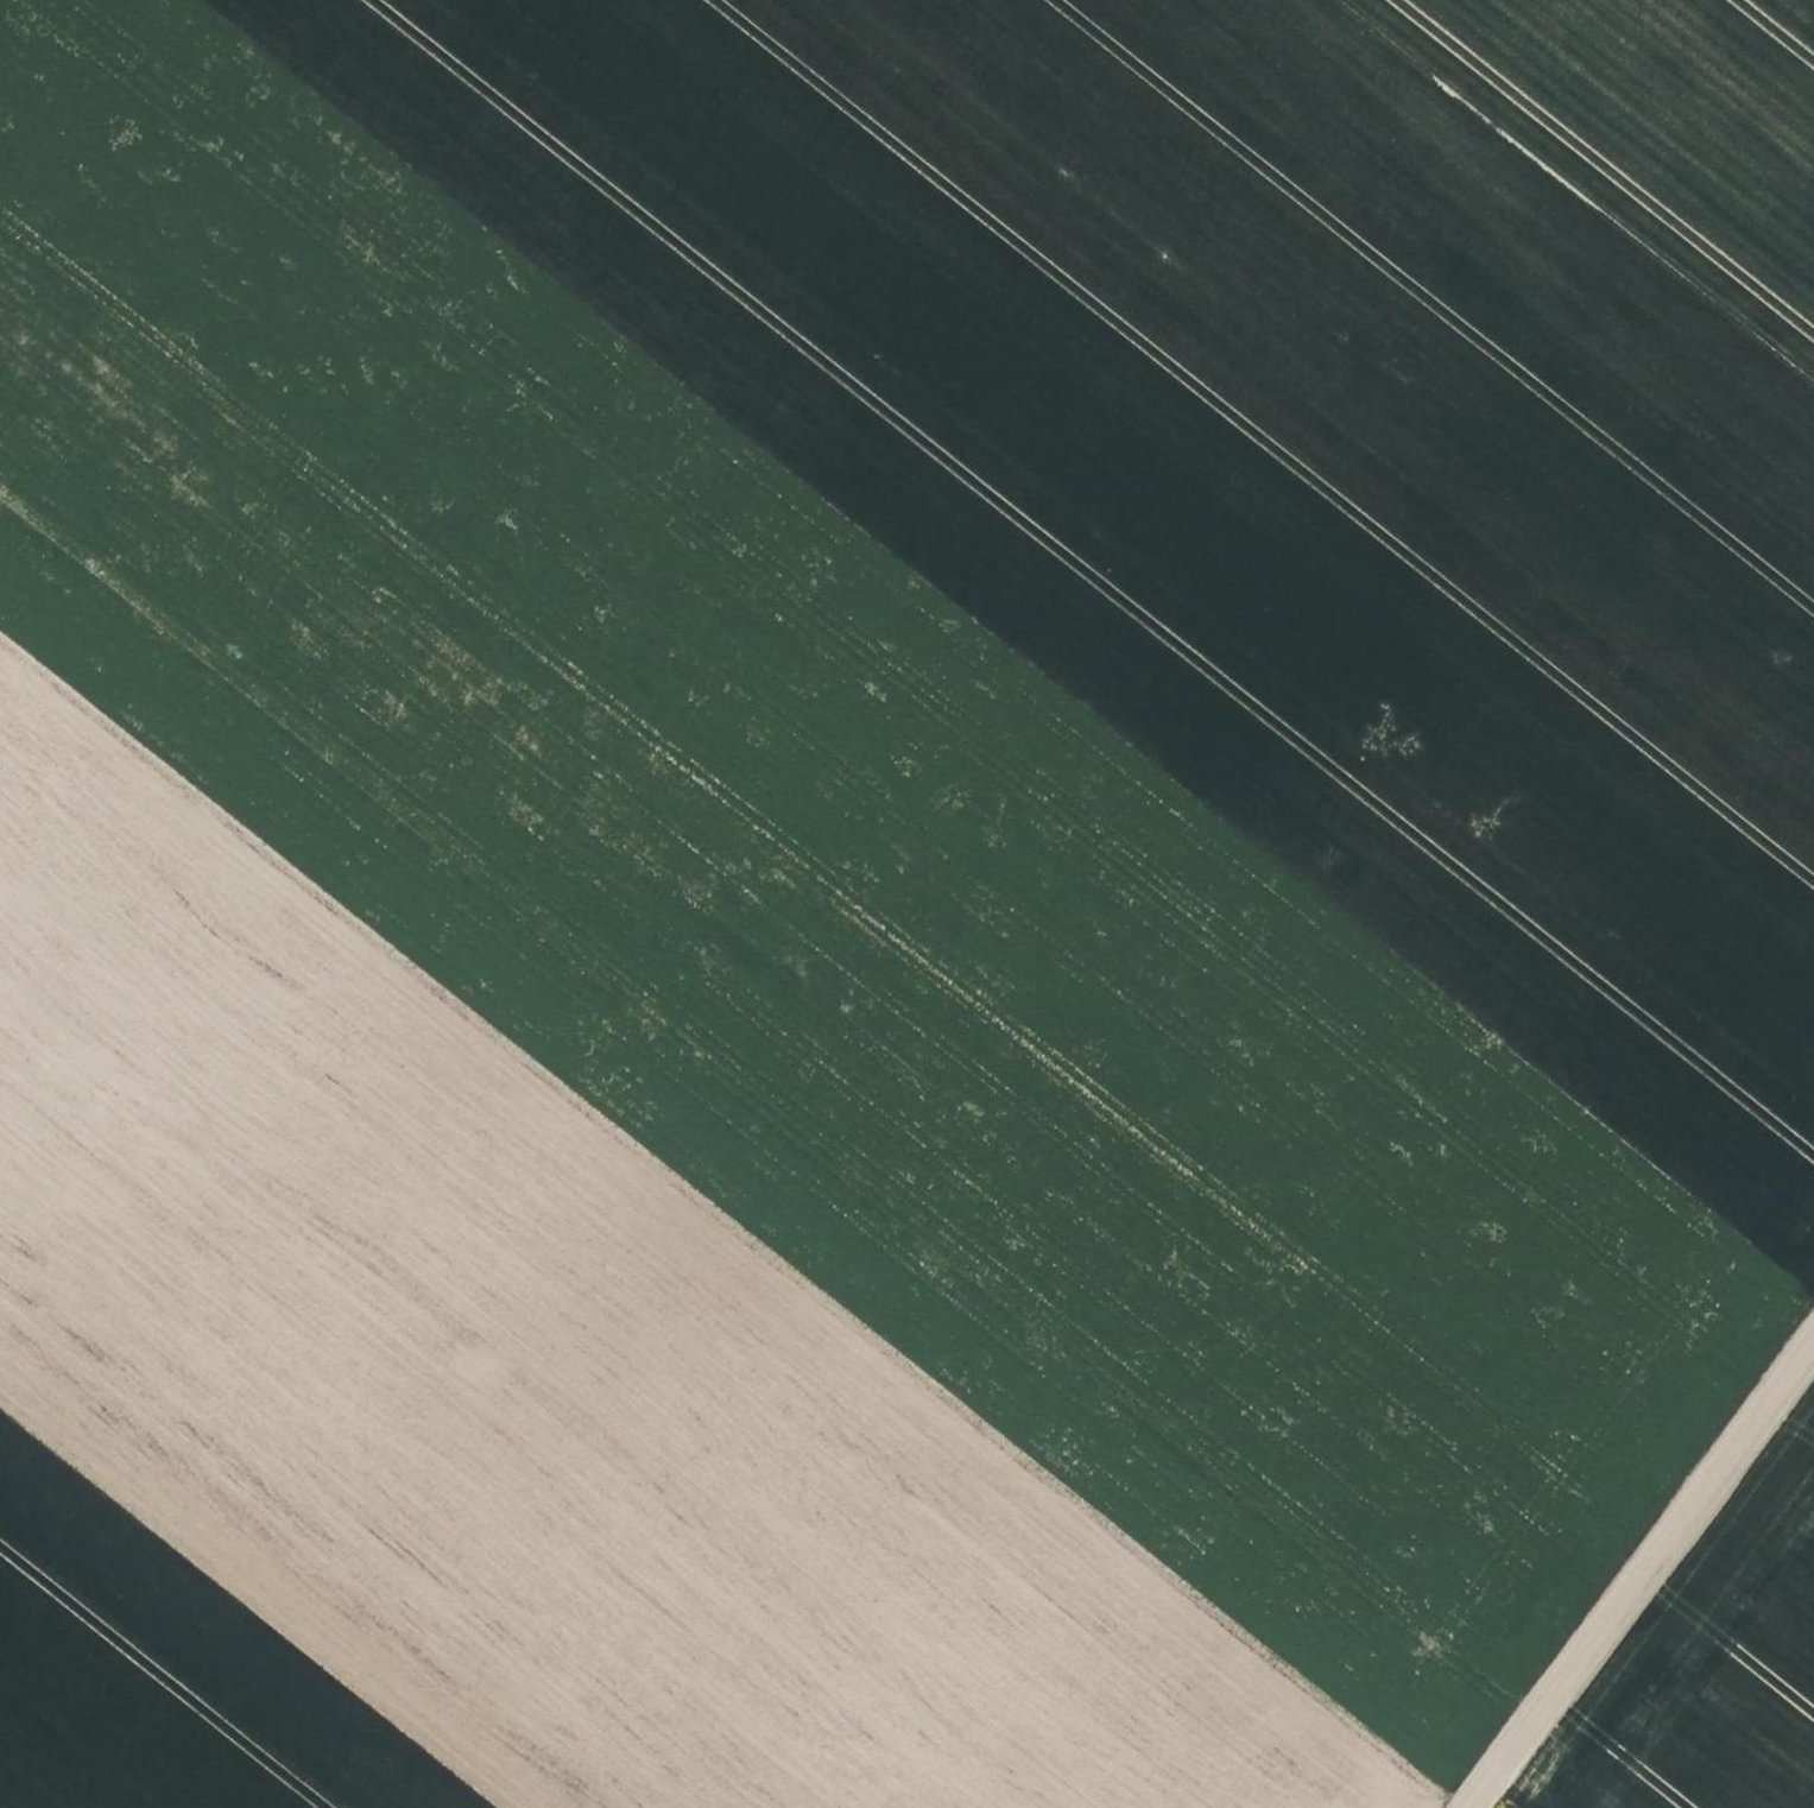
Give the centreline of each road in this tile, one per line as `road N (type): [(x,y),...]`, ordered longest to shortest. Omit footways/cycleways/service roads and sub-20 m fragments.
road 1 (track): [(1813,1343),(1470,1807)]

